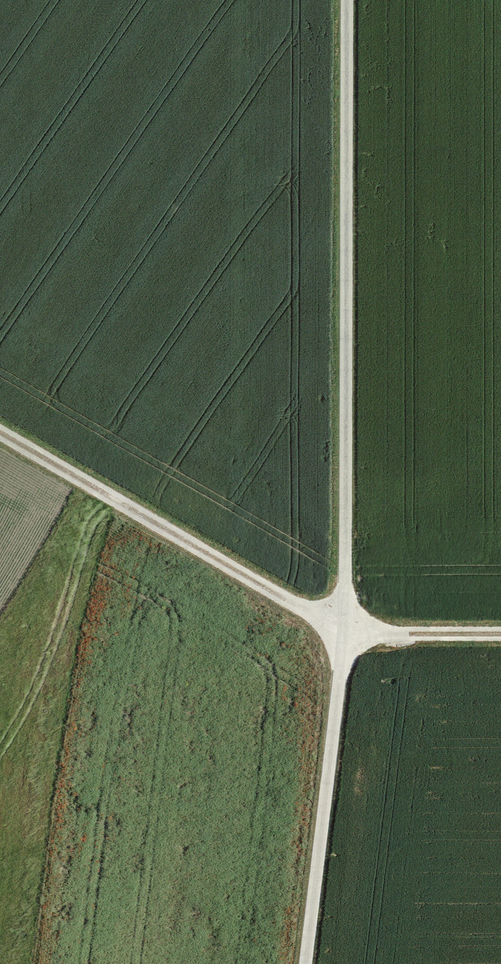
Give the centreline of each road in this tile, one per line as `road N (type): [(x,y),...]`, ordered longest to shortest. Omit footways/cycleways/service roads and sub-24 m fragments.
road 1 (track): [(310,963),(344,578),(346,0)]
road 2 (track): [(0,434),(342,635),(500,635)]

